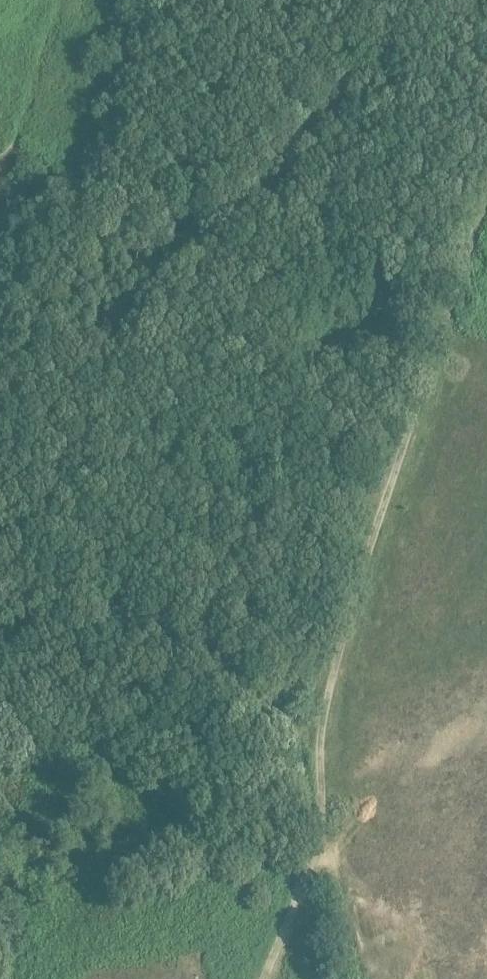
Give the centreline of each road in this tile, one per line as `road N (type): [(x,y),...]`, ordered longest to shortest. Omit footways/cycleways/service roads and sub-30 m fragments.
road 1 (track): [(320,722),(486,193)]
road 2 (track): [(320,722),(247,696),(175,634),(105,599),(62,592),(0,605)]

